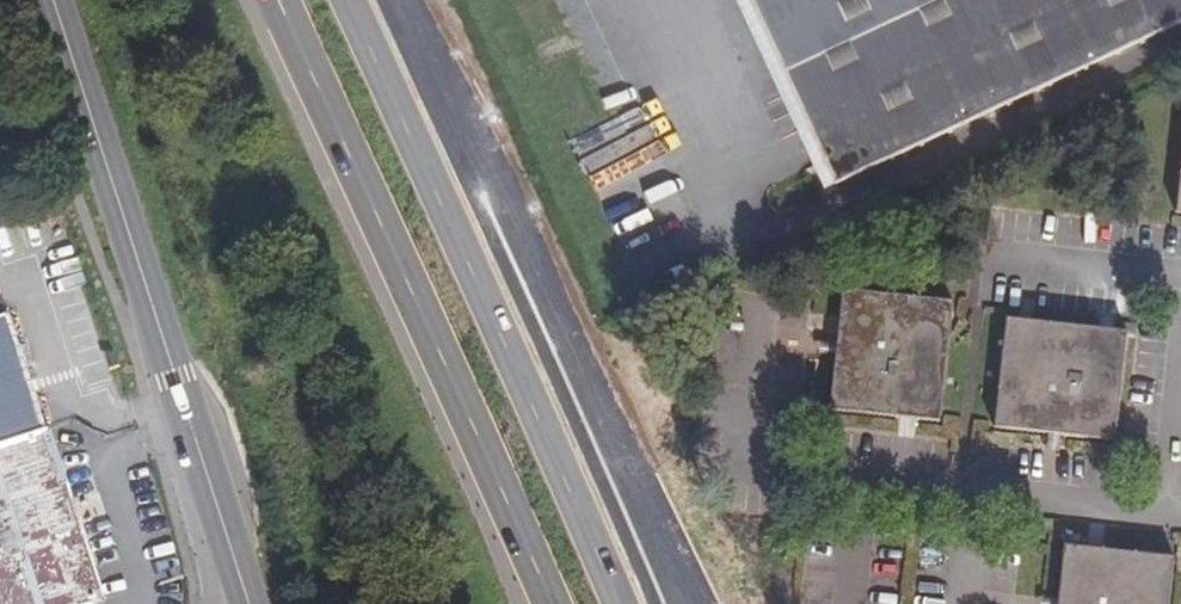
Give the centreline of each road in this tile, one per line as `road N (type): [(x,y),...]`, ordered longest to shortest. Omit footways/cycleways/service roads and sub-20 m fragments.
road 1 (trunk): [(669,603),(457,105),(384,0)]
road 2 (trunk): [(277,0),(545,603)]
road 3 (trunk): [(612,603),(360,0)]
road 4 (secondary): [(55,0),(249,603)]

